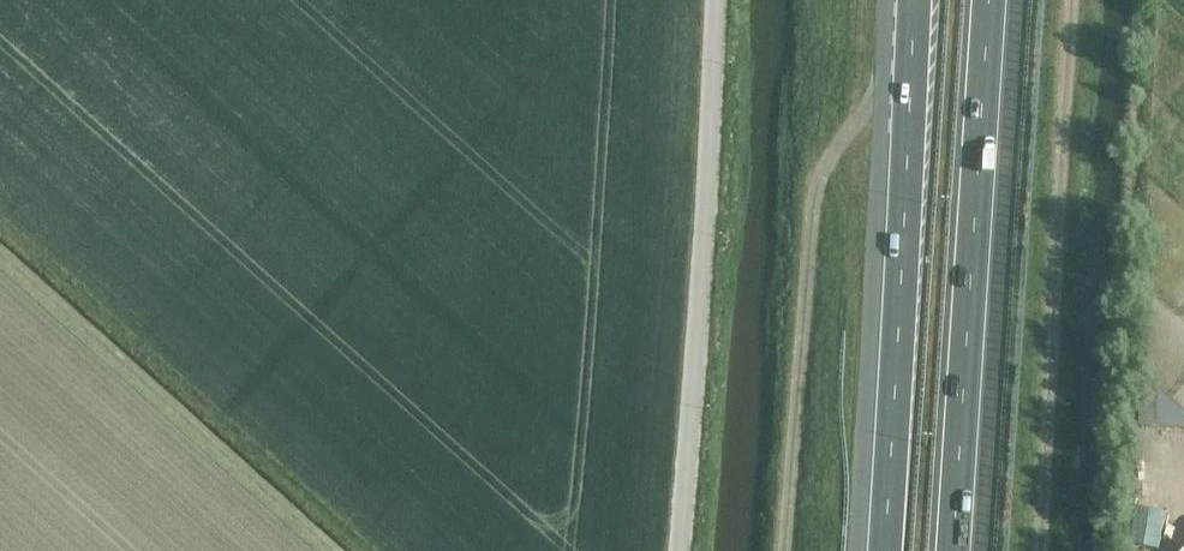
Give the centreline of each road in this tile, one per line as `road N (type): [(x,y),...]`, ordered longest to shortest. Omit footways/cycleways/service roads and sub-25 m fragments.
road 1 (motorway): [(952,550),(990,0)]
road 2 (motorway): [(914,0),(885,550)]

